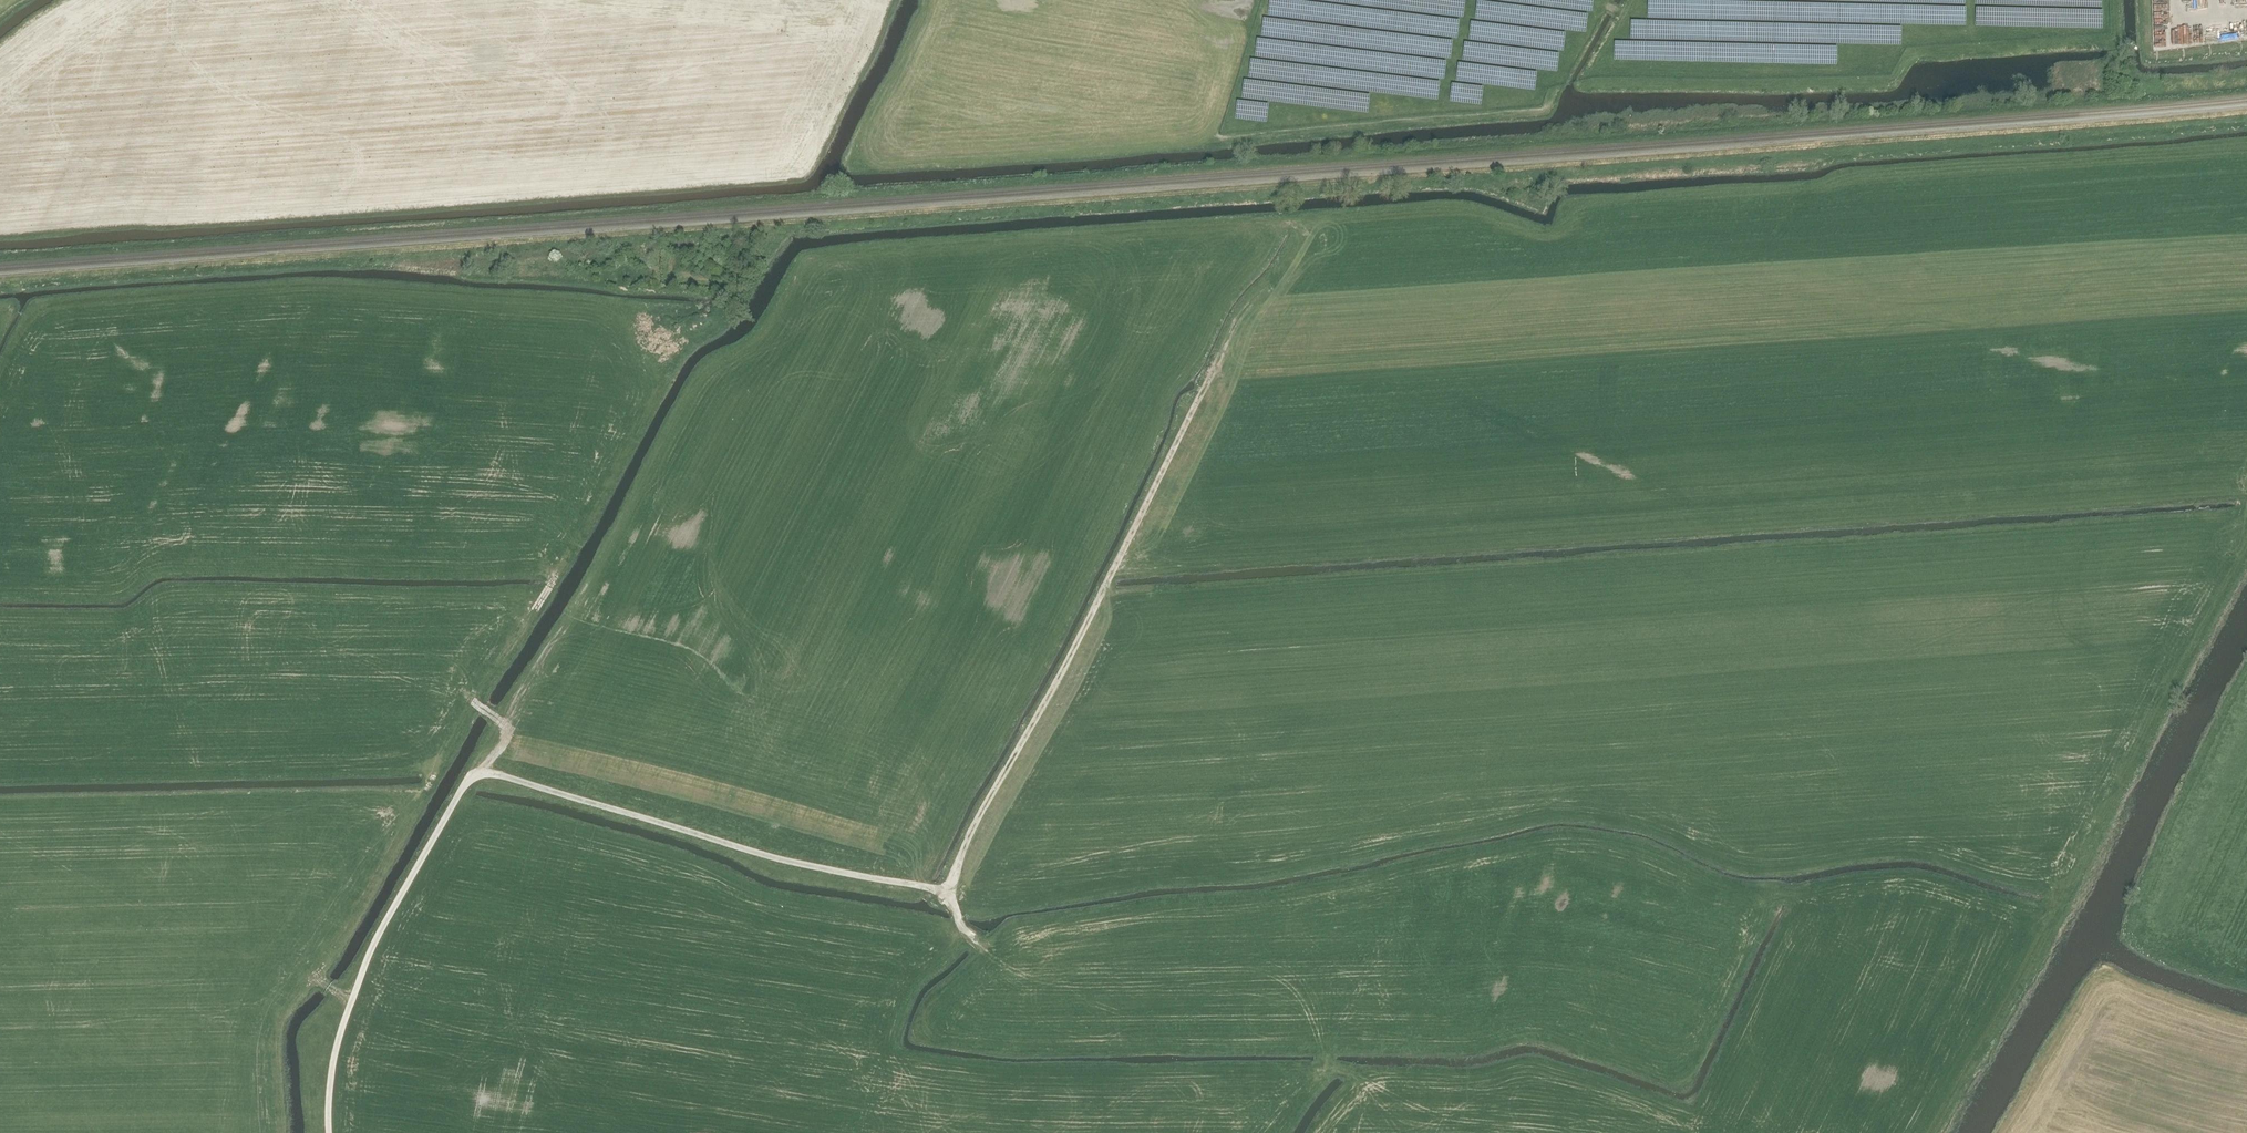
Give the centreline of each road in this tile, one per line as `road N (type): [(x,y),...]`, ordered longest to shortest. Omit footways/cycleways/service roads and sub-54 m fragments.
road 1 (track): [(2246,486),(1169,565),(1117,560)]
road 2 (track): [(991,951),(962,925),(947,893),(770,857),(479,774),(462,789),(364,964),(333,1063),(328,1132)]
road 3 (track): [(1216,361),(1053,687),(976,821),(947,893)]

